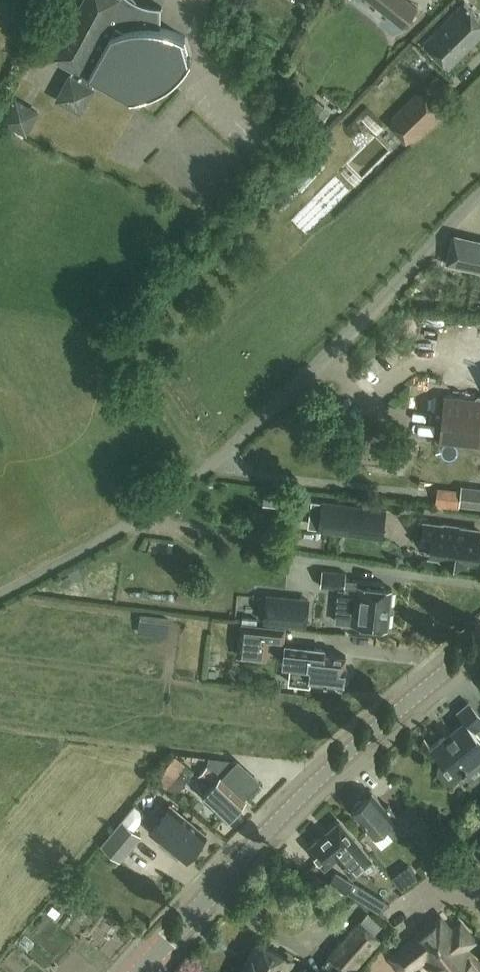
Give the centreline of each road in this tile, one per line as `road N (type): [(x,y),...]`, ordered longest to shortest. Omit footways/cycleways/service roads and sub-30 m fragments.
road 1 (unclassified): [(0,594),(213,464),(479,194)]
road 2 (secondary): [(141,971),(269,828),(479,644)]

